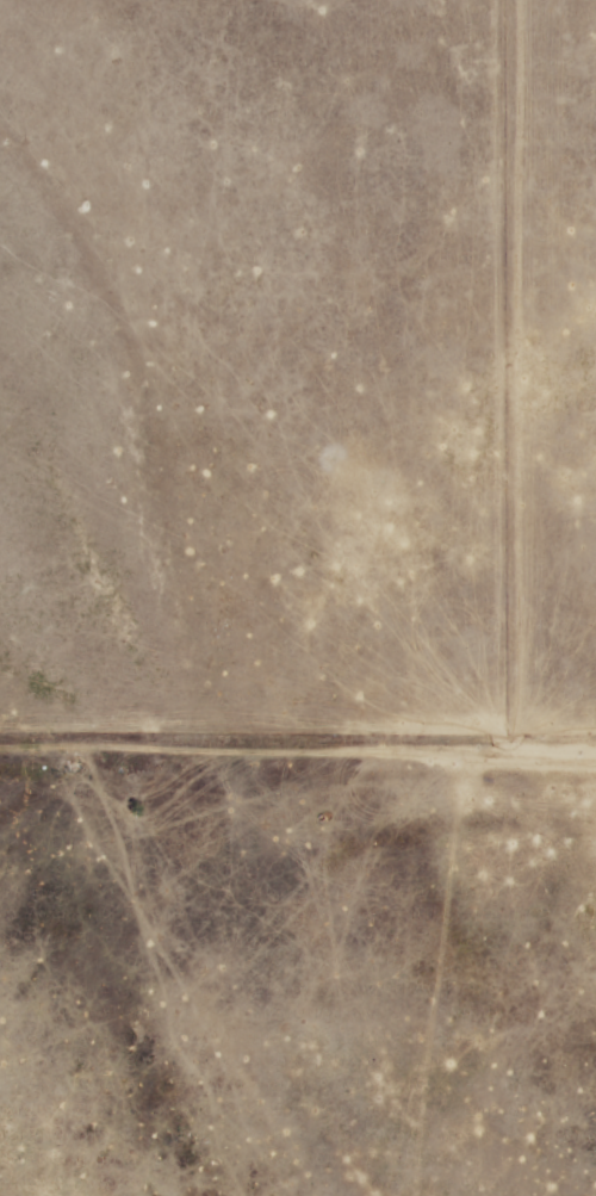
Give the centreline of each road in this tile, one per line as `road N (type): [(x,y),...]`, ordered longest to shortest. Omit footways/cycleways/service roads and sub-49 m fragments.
road 1 (residential): [(595,641),(0,677)]

